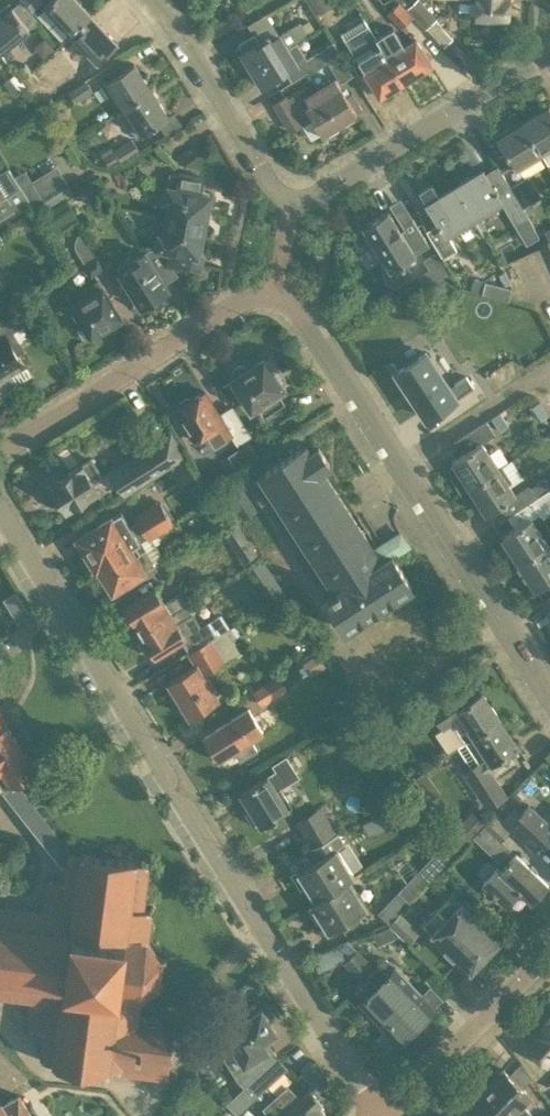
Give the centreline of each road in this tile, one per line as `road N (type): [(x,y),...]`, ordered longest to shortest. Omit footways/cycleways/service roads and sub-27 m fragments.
road 1 (residential): [(384,1115),(0,512)]
road 2 (residential): [(0,449),(236,304),(274,293)]
road 3 (residential): [(293,199),(321,194),(549,56)]
road 4 (residential): [(549,698),(400,466)]
road 5 (residential): [(293,199),(260,173),(197,57),(149,0)]
road 6 (residential): [(384,1115),(549,941)]
road 7 (residential): [(400,466),(308,321),(274,293)]
road 8 (residential): [(400,466),(549,373)]

